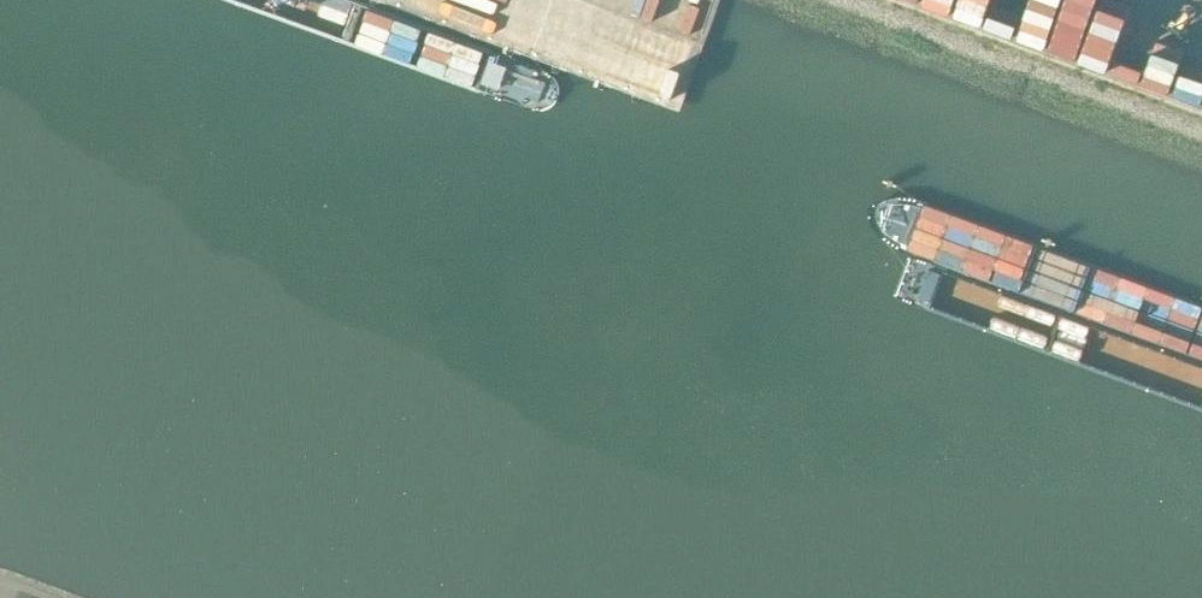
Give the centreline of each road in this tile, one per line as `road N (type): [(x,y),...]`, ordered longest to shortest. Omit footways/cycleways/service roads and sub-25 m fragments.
road 1 (unclassified): [(930,0),(1201,97)]

